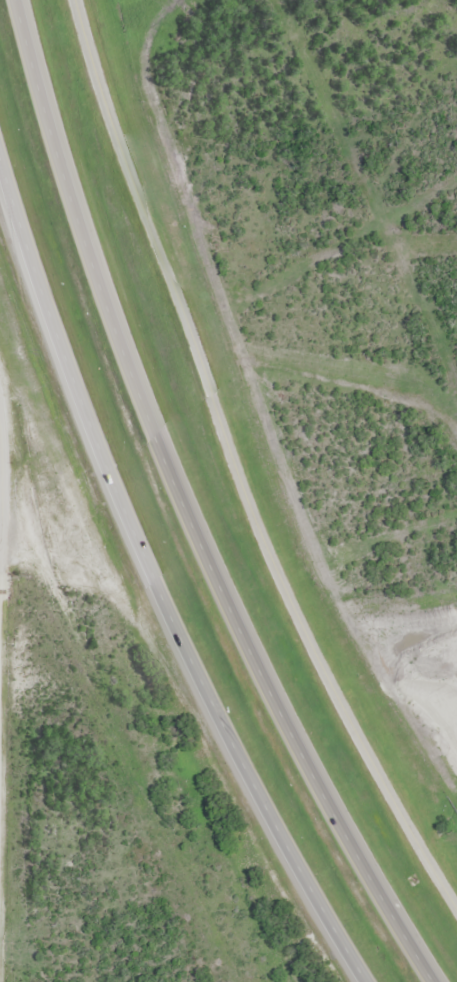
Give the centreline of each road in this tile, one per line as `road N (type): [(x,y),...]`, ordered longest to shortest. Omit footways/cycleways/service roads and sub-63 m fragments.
road 1 (motorway): [(441,981),(281,725),(165,464),(54,147),(18,0)]
road 2 (residential): [(456,900),(310,659),(149,234),(75,0)]
road 3 (motorway): [(0,139),(80,385),(158,576),(269,805),(372,981)]

